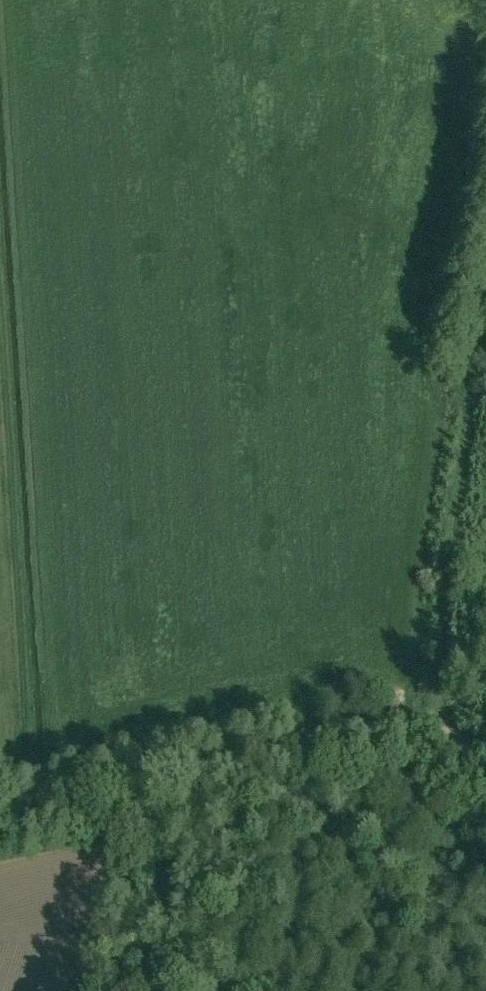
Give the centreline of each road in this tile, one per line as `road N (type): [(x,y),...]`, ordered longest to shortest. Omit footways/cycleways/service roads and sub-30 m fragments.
road 1 (track): [(0,829),(392,724),(434,727),(485,751)]

